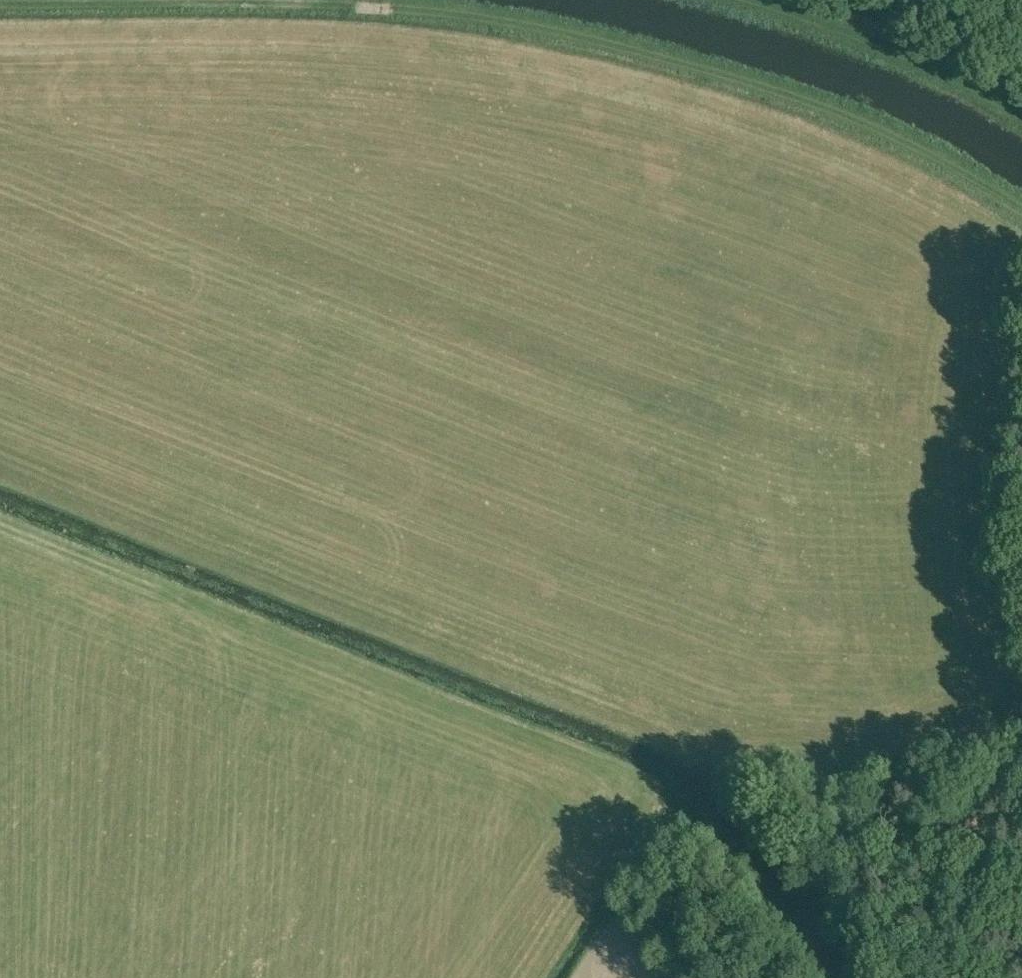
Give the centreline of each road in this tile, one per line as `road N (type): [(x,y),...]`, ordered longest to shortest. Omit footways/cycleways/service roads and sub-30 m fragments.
road 1 (track): [(795,0),(892,33),(1021,104)]
road 2 (track): [(157,592),(0,527)]

